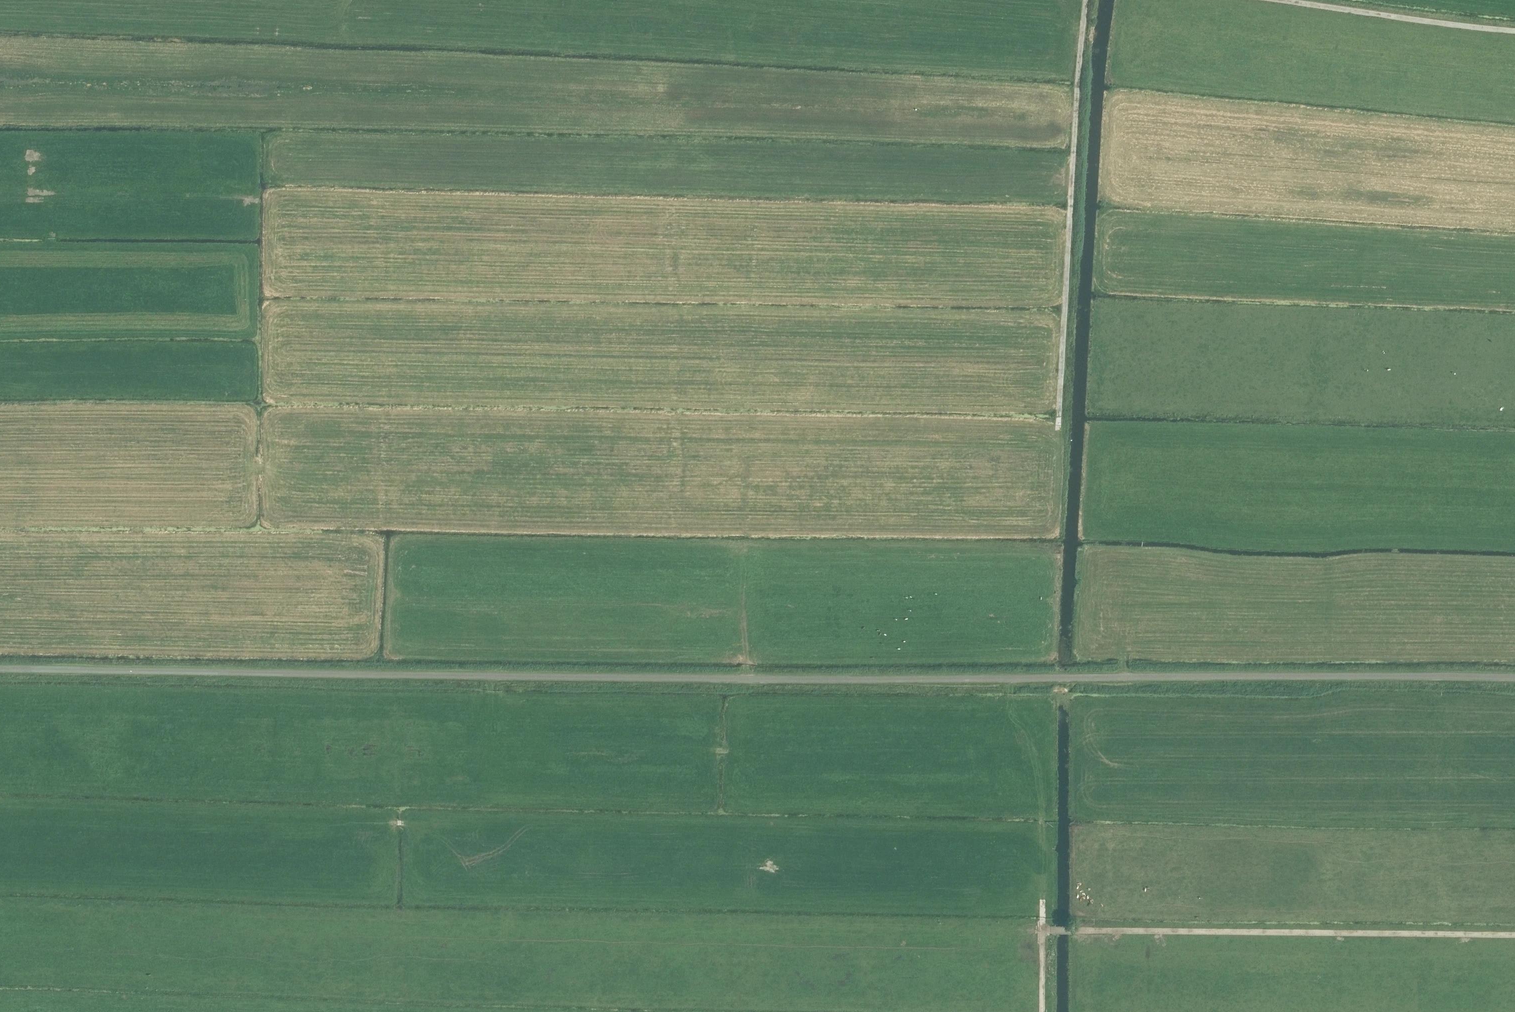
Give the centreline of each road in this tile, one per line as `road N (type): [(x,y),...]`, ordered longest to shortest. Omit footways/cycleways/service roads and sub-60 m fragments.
road 1 (unclassified): [(0,669),(1514,682)]

